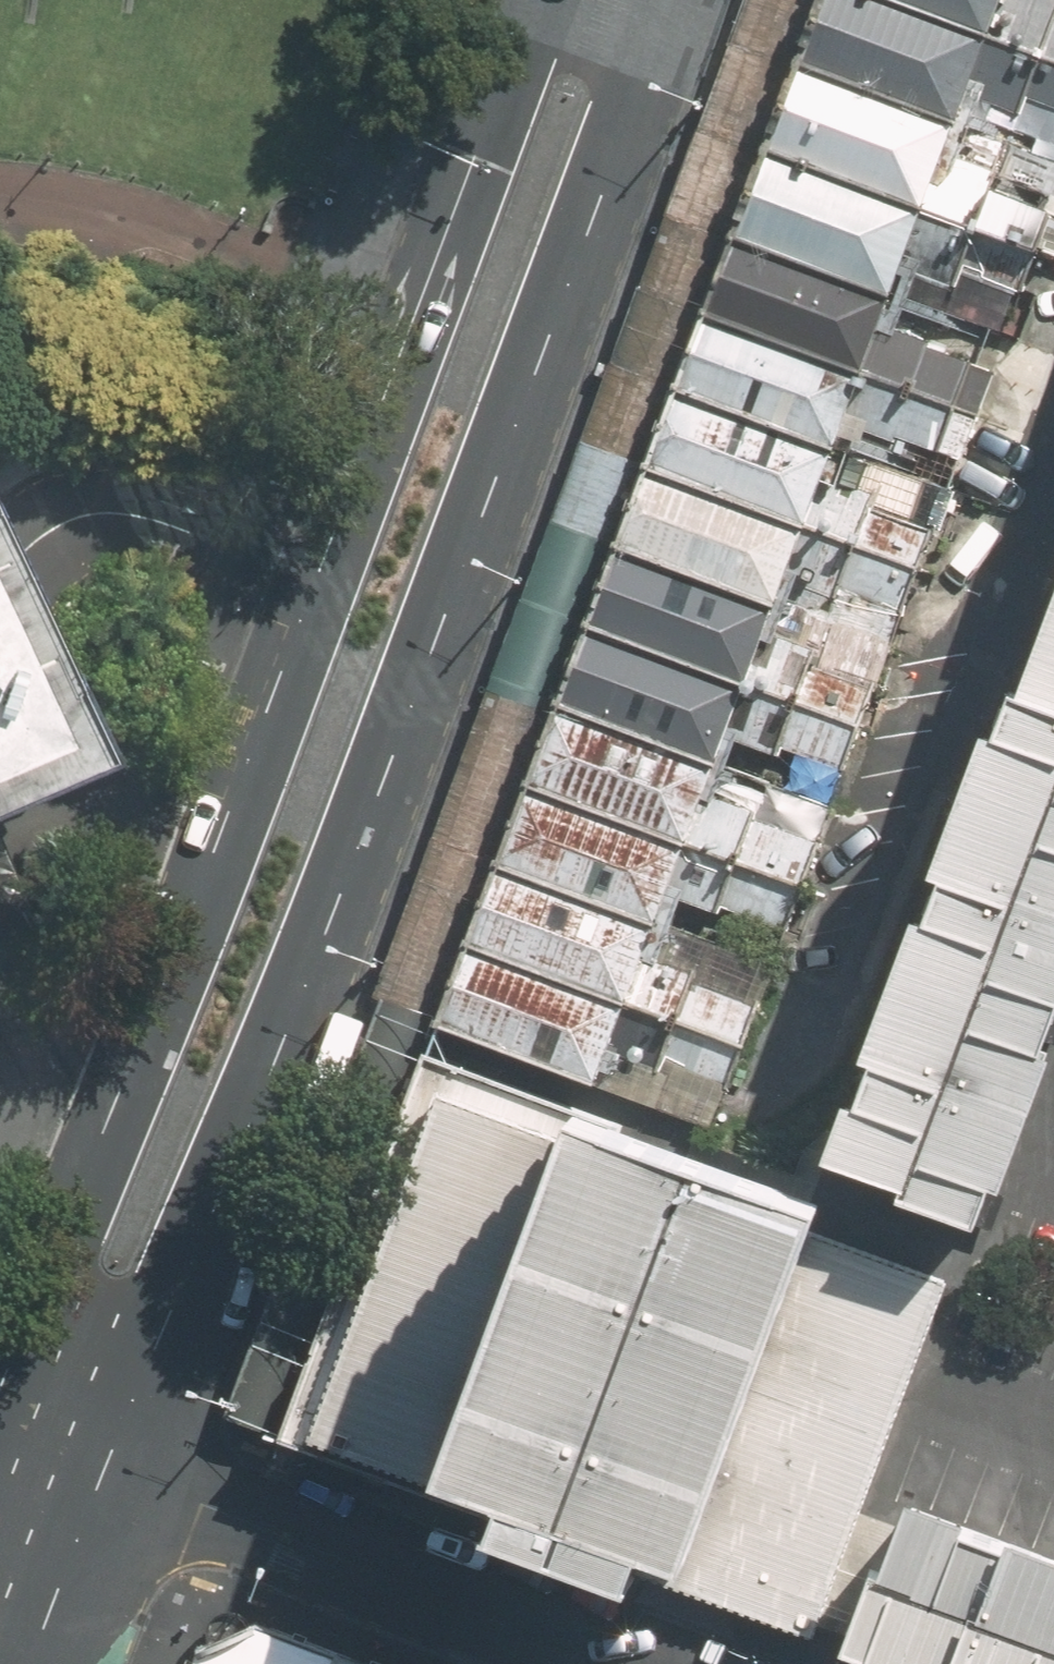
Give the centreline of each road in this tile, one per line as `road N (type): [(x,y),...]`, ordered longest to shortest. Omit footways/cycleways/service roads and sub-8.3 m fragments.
road 1 (secondary): [(678,0),(198,1221),(101,1488)]
road 2 (secondary): [(0,1405),(316,588),(530,0)]
road 3 (residential): [(595,1663),(200,1510),(101,1488)]
road 4 (secondary): [(101,1488),(30,1663)]

